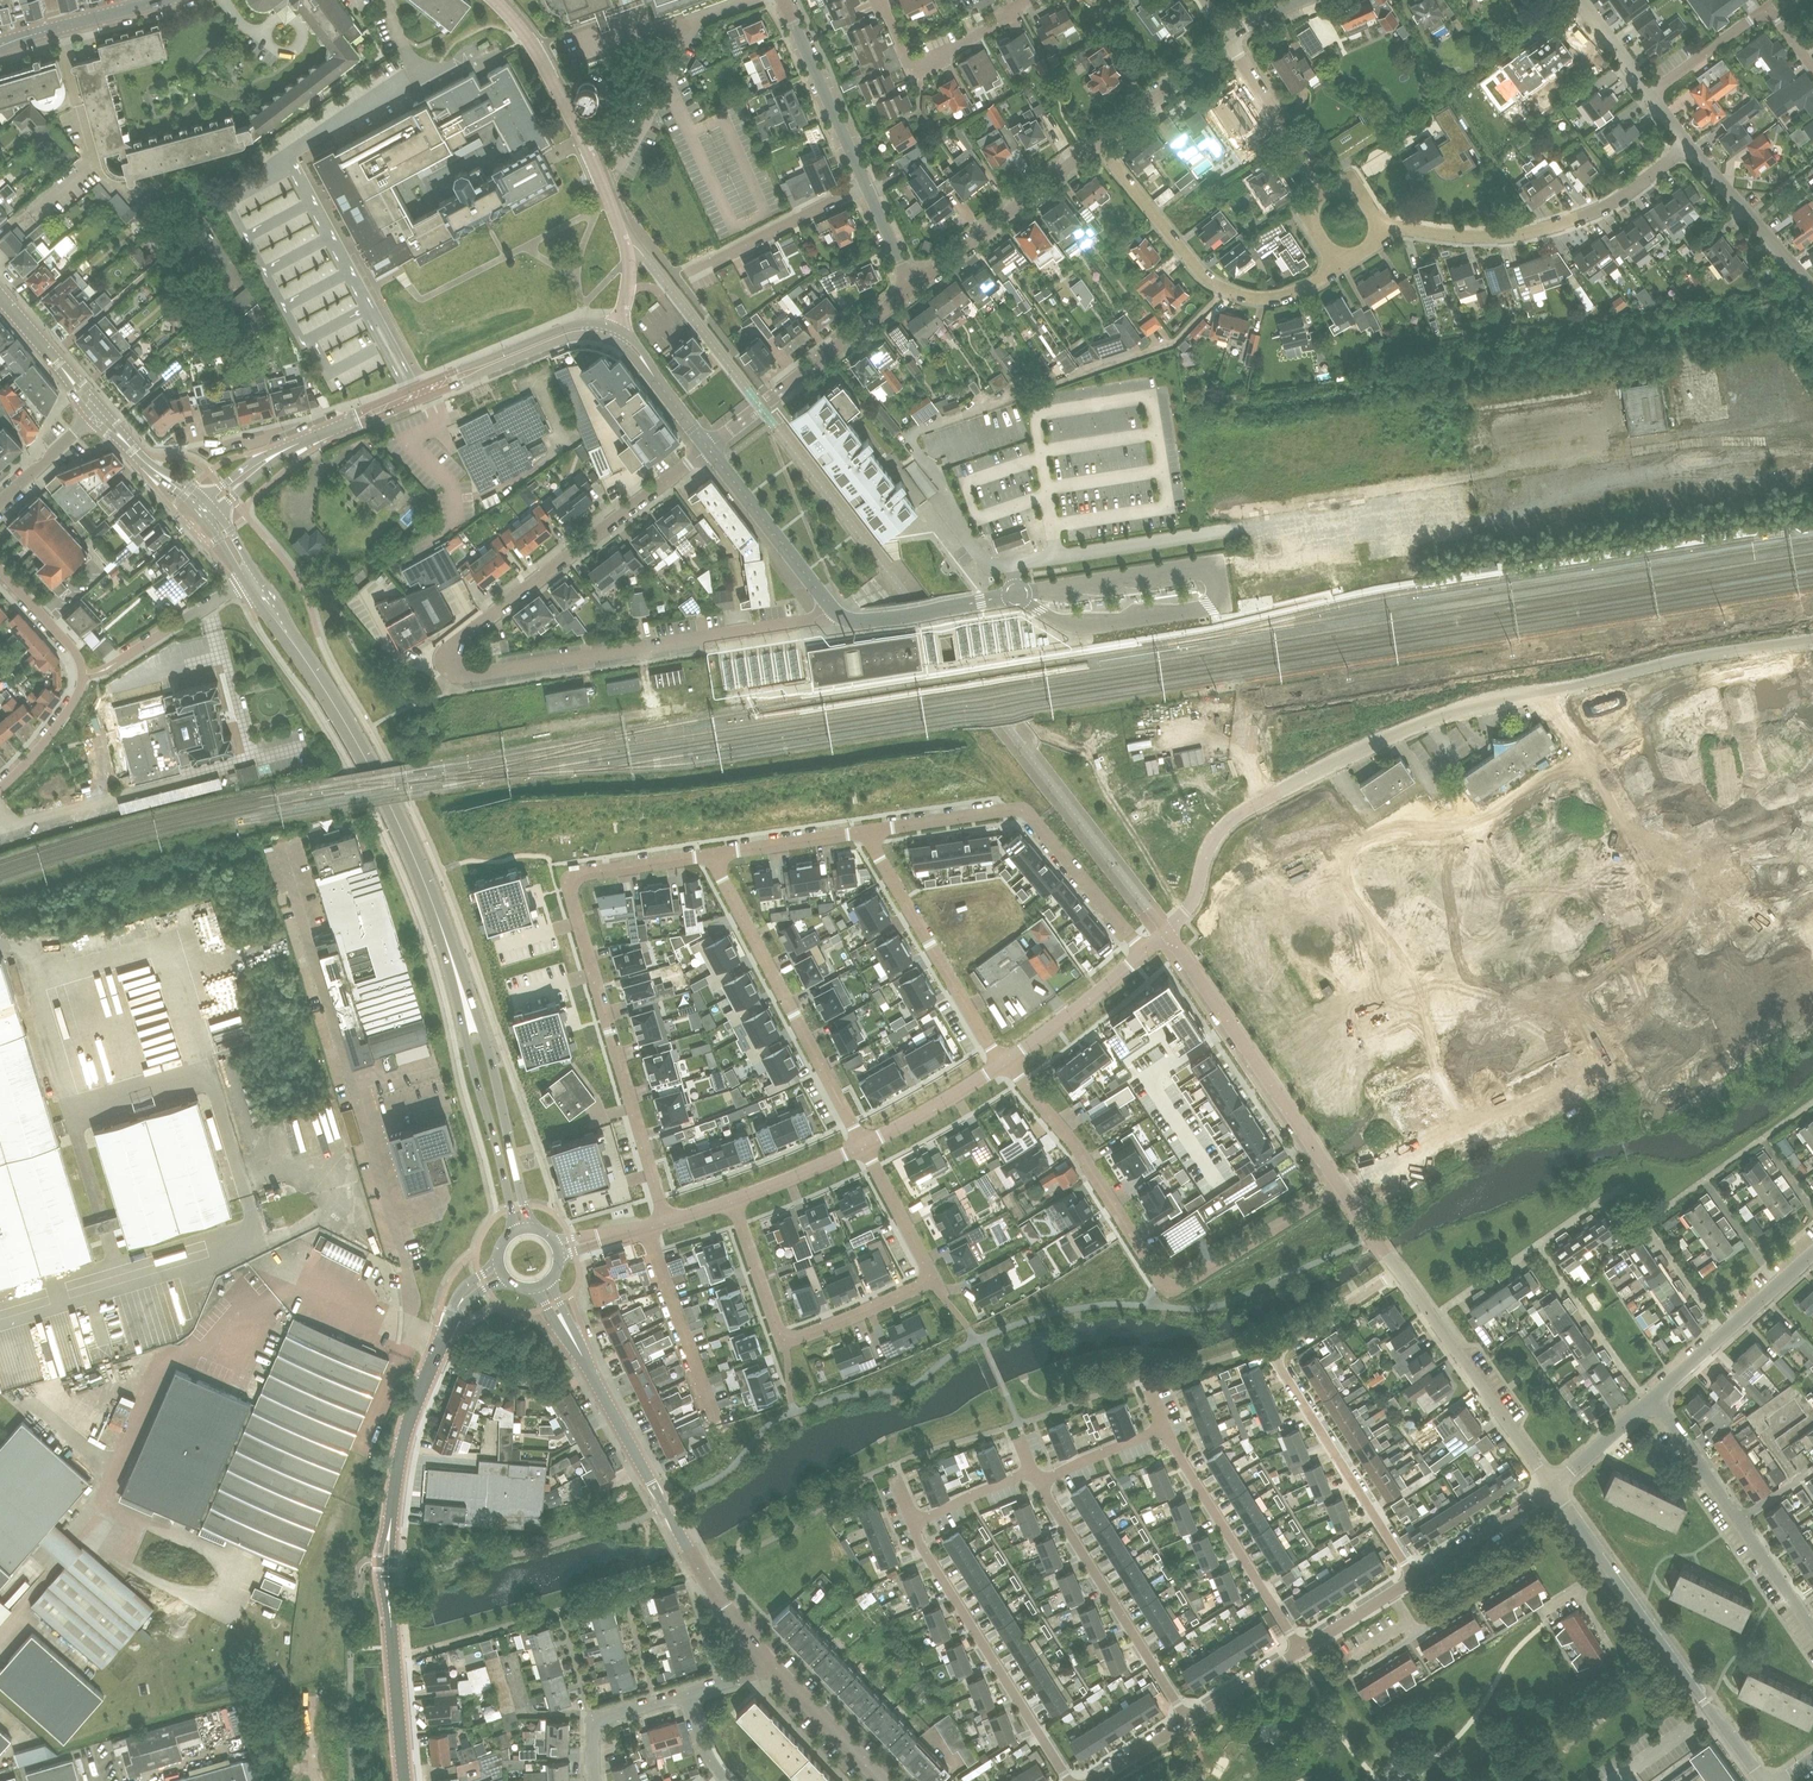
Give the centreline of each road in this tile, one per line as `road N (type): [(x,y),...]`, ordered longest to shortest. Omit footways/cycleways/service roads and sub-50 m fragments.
road 1 (unknown): [(1167,932),(1218,888),(1349,834),(1408,822),(1482,826),(1548,797),(1660,702),(1698,683),(1812,655)]
road 2 (secondary): [(404,1780),(389,1585),(394,1483),(455,1312),(502,1270)]
road 3 (secondary): [(522,1229),(445,939),(364,754)]
road 4 (residential): [(667,1221),(565,884),(574,873),(708,856)]
road 5 (residential): [(1342,1186),(1171,1288),(1007,1060)]
road 6 (residential): [(863,1145),(931,1279),(861,1313),(782,1338),(732,1201)]
road 7 (tertiary): [(771,1664),(695,1560),(542,1284)]
road 8 (residential): [(1418,1576),(1279,1355),(1400,1270)]
road 9 (residential): [(453,673),(818,619),(832,611)]
road 10 (residential): [(616,335),(629,288),(620,225),(534,45),(495,0)]
road 11 (residential): [(1764,1780),(1554,1489)]
road 12 (residential): [(453,673),(447,660),(455,642),(710,450)]
road 13 (residential): [(864,832),(1023,810),(1144,952)]
road 14 (residential): [(1381,228),(1487,237),(1541,230),(1592,212),(1688,146)]
road 15 (residential): [(708,856),(863,1145)]
road 16 (tertiary): [(315,437),(567,332),(616,335)]
road 17 (residential): [(1097,143),(1207,279),(1225,290),(1274,298),(1340,266)]
road 18 (residential): [(1342,1186),(1167,932)]
road 19 (residential): [(1070,1780),(914,1526)]
road 20 (residential): [(1188,1720),(1039,1483)]
road 21 (residential): [(1812,1629),(1654,1399)]
road 22 (residential): [(864,832),(1000,1065)]
road 23 (residential): [(1554,1489),(1400,1270)]
road 24 (residential): [(1302,1649),(1165,1429)]
road 25 (tertiary): [(710,450),(910,289)]
road 26 (tertiary): [(910,289),(1097,143)]
road 27 (residential): [(1812,68),(1765,11),(1650,94)]
road 28 (residential): [(1027,0),(1001,23),(919,66),(909,61),(880,0)]
road 29 (unclassified): [(710,450),(832,611)]
road 30 (unclassified): [(863,182),(782,0)]
road 31 (residential): [(687,274),(863,182)]
road 32 (residential): [(1647,1405),(1539,1244)]
road 33 (residential): [(1812,290),(1688,146)]
road 34 (unclassified): [(832,611),(870,620),(1017,593)]
road 35 (unclassified): [(83,675),(246,583)]
road 36 (residential): [(1323,193),(1226,37)]
road 37 (residential): [(1007,1060),(1144,952)]
road 38 (secondary): [(0,44),(165,0)]
road 39 (tertiary): [(1097,143),(1226,37)]
road 40 (residential): [(1418,1576),(1554,1489)]
road 41 (tertiary): [(882,1780),(771,1664)]
road 42 (residential): [(863,1145),(1000,1065)]
road 43 (residential): [(708,856),(864,832)]
road 44 (tertiary): [(616,335),(710,450)]
road 45 (residential): [(732,1201),(863,1145)]
road 46 (residential): [(0,787),(45,744),(83,675)]
road 47 (residential): [(1039,1483),(1165,1429)]
road 48 (residential): [(1302,1649),(1418,1576)]
road 49 (residential): [(1724,1334),(1646,1222)]
road 50 (residential): [(83,675),(74,650),(0,570)]
road 51 (residential): [(1188,1720),(1302,1649)]
road 52 (residential): [(914,1526),(1032,1471)]
road 53 (residential): [(1781,1283),(1704,1180)]
road 54 (residential): [(1554,1489),(1647,1405)]
road 55 (residential): [(0,501),(91,416)]
road 56 (tertiary): [(216,510),(315,437)]
road 57 (residential): [(590,1713),(524,1708),(509,1656)]

